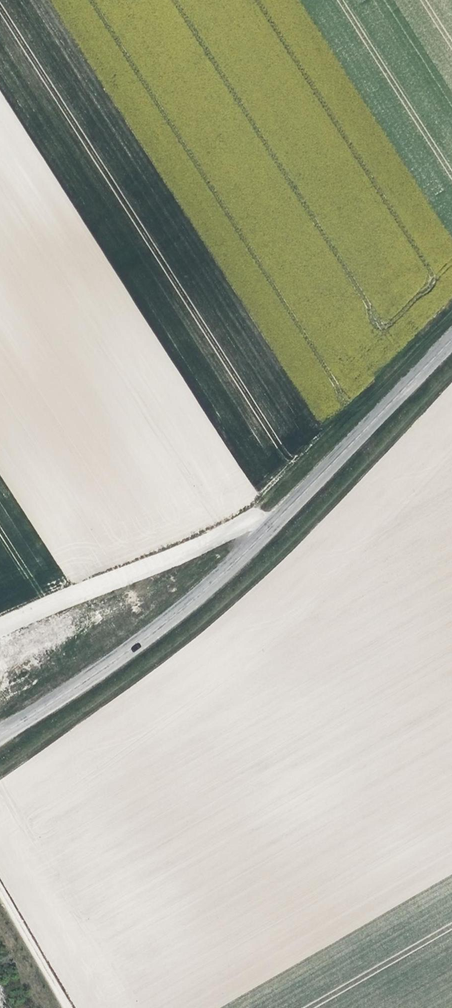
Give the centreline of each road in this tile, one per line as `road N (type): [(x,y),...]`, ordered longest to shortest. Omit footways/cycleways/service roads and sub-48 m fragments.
road 1 (track): [(451,386),(248,591),(0,780)]
road 2 (tertiary): [(0,735),(220,585),(451,346)]
road 3 (track): [(451,313),(250,518)]
road 4 (track): [(72,1007),(0,889)]

